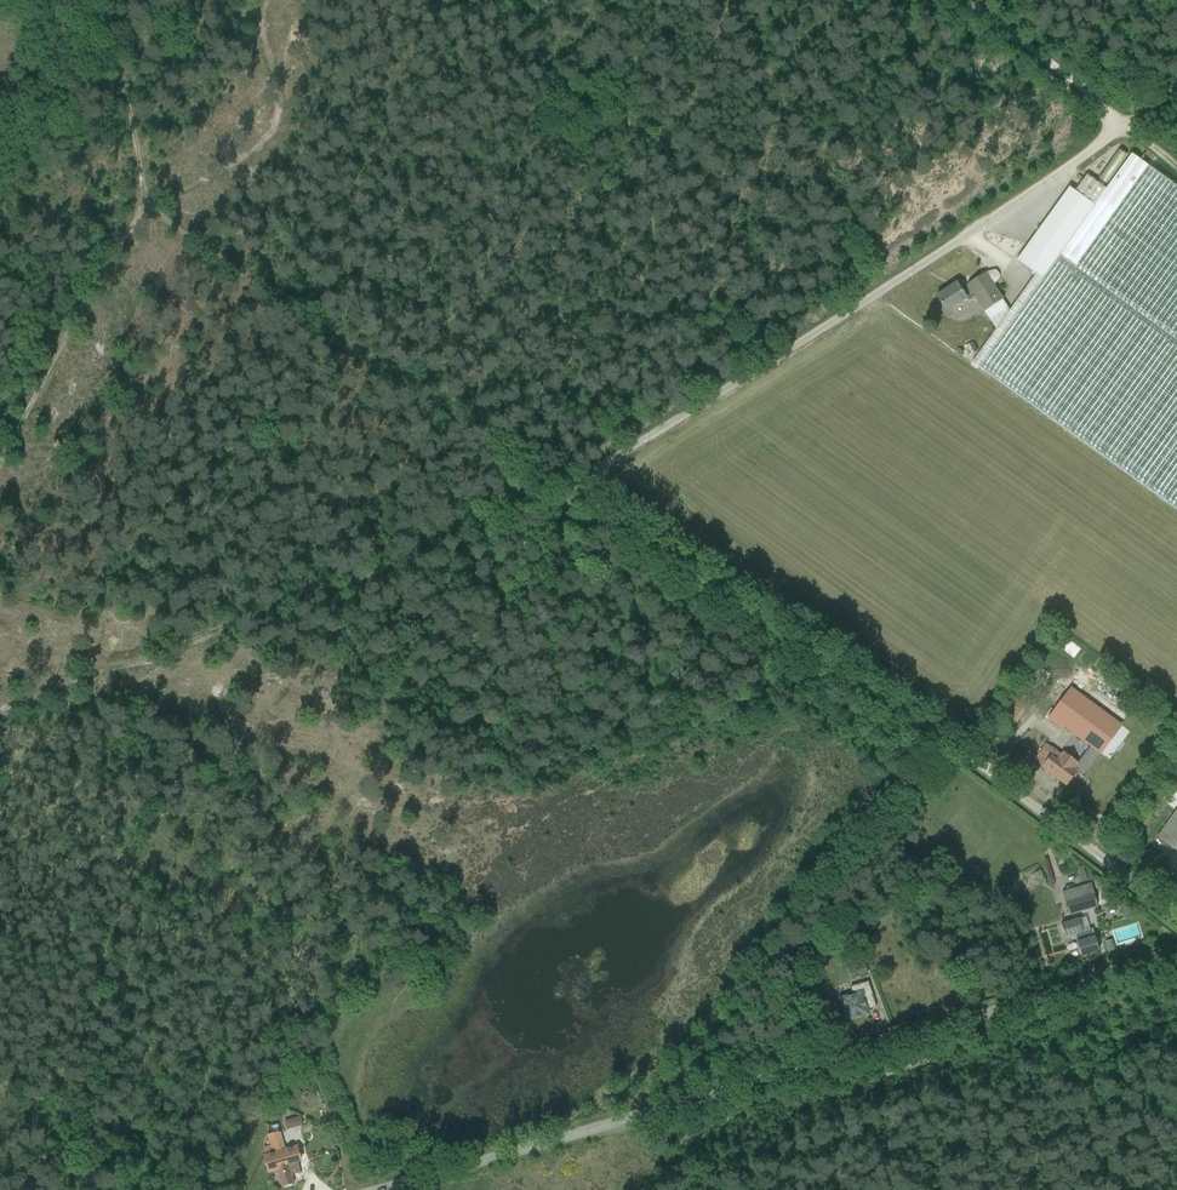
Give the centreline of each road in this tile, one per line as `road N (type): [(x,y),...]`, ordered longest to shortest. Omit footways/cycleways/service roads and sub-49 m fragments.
road 1 (tertiary): [(373,1189),(1176,961)]
road 2 (track): [(266,0),(264,44),(278,122),(268,139),(238,163),(144,205),(546,475),(592,493)]
road 3 (unclassified): [(592,493),(608,463),(892,285),(1125,126)]
road 4 (track): [(592,493),(507,518),(150,664),(69,682),(0,711)]
road 5 (track): [(106,0),(144,205),(1,460)]
road 6 (track): [(971,757),(598,512),(592,493)]
road 7 (unclassified): [(1176,915),(971,757)]
road 8 (track): [(970,0),(1125,126)]

